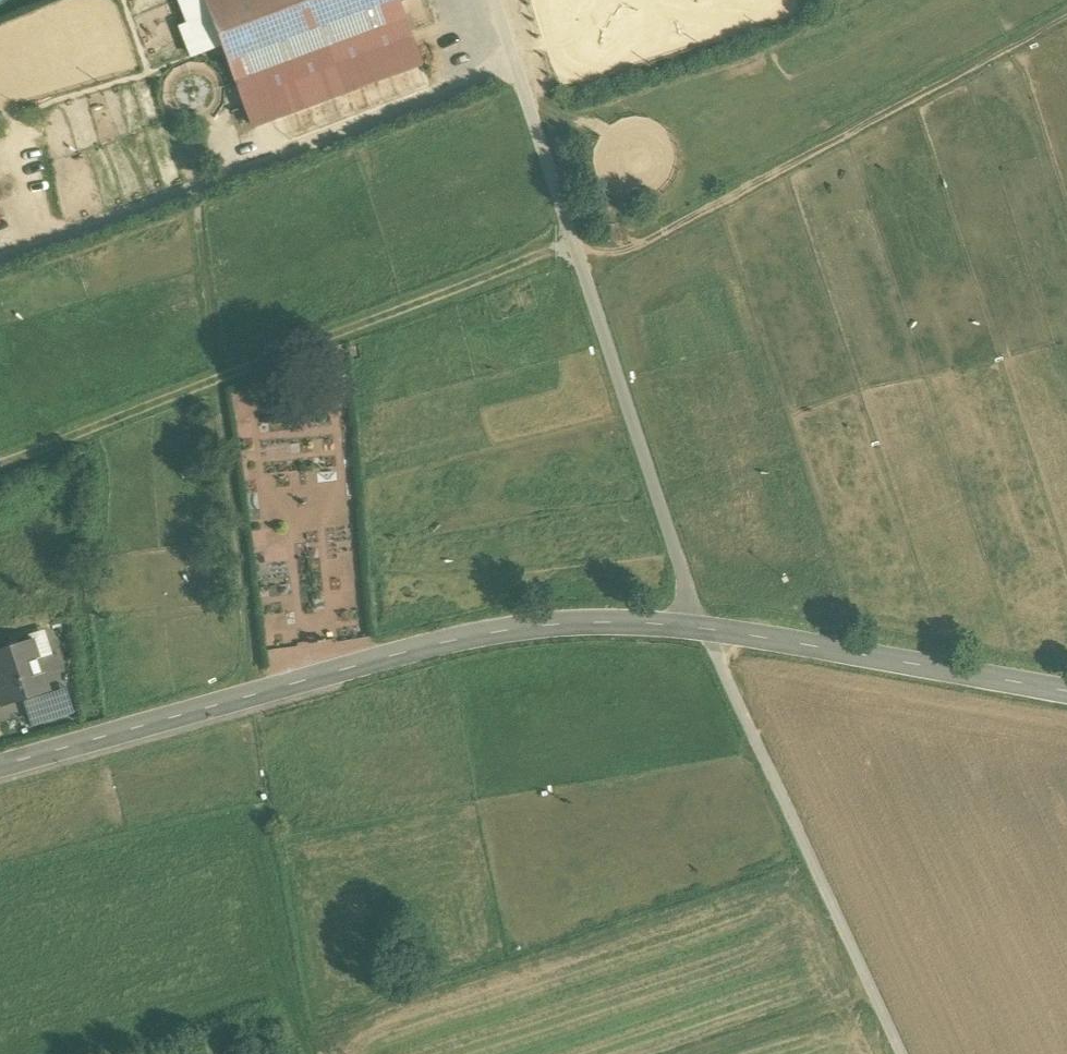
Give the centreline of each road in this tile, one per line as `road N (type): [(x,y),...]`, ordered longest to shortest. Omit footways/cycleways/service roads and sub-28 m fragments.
road 1 (track): [(900,1053),(703,629),(495,0)]
road 2 (secondary): [(1066,689),(703,629),(564,624),(466,638),(0,766)]
road 3 (track): [(572,239),(0,464)]
road 4 (track): [(518,69),(0,261)]
road 5 (track): [(1066,14),(585,273)]

